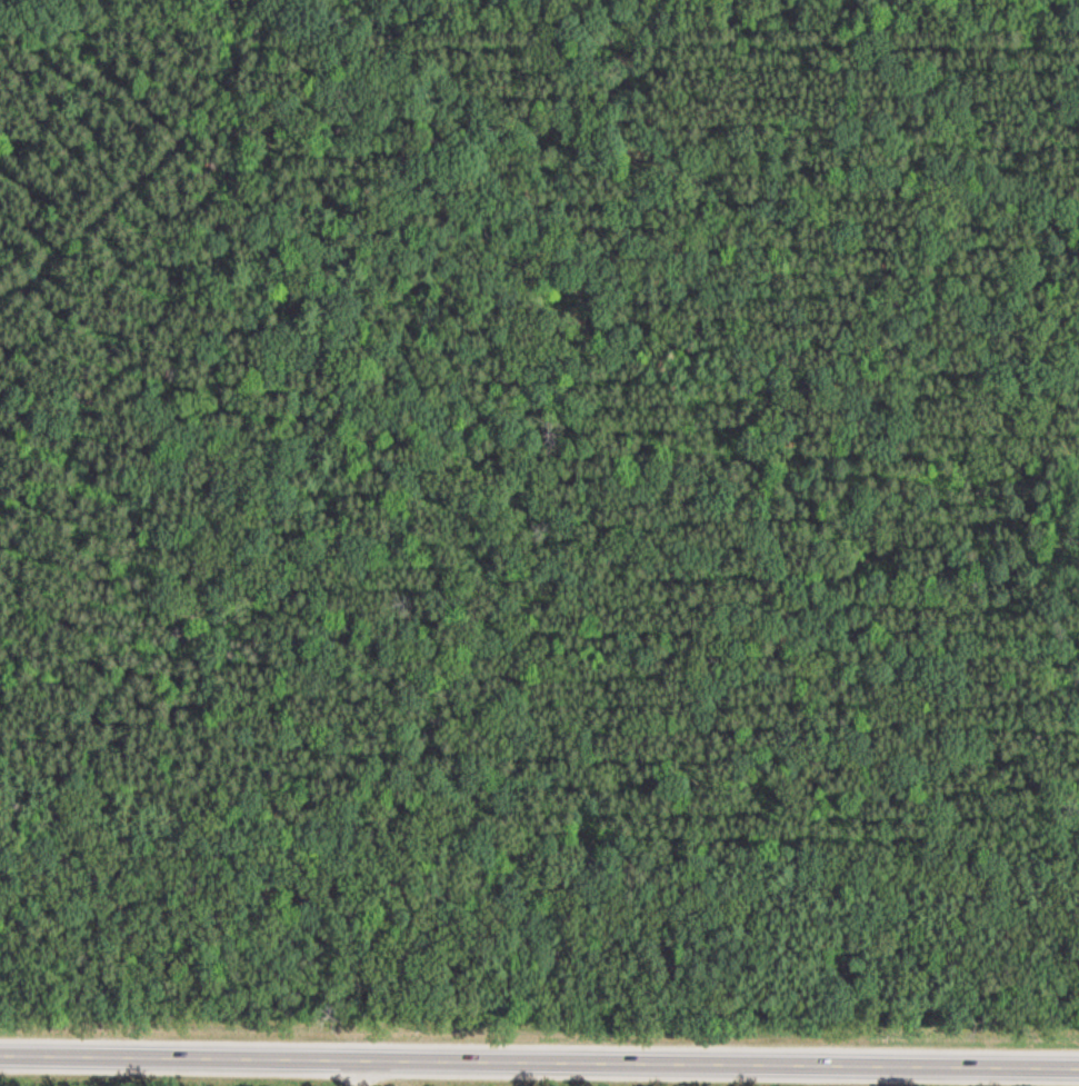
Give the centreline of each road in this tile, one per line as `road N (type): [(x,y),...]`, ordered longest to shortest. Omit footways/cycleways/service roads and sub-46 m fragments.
road 1 (primary): [(1078,1065),(0,1055)]
road 2 (track): [(145,0),(130,37),(0,169)]

